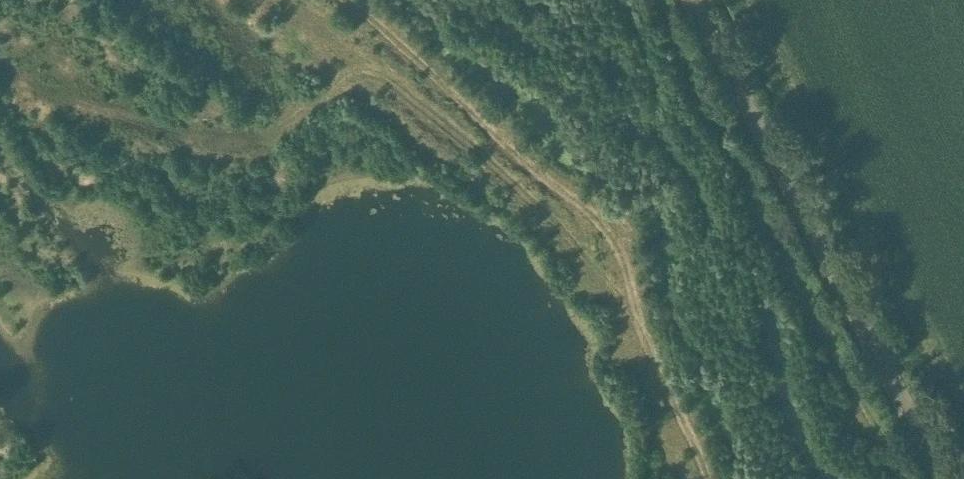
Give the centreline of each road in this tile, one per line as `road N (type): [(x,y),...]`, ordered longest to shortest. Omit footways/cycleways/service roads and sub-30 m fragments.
road 1 (unclassified): [(693,0),(942,478)]

